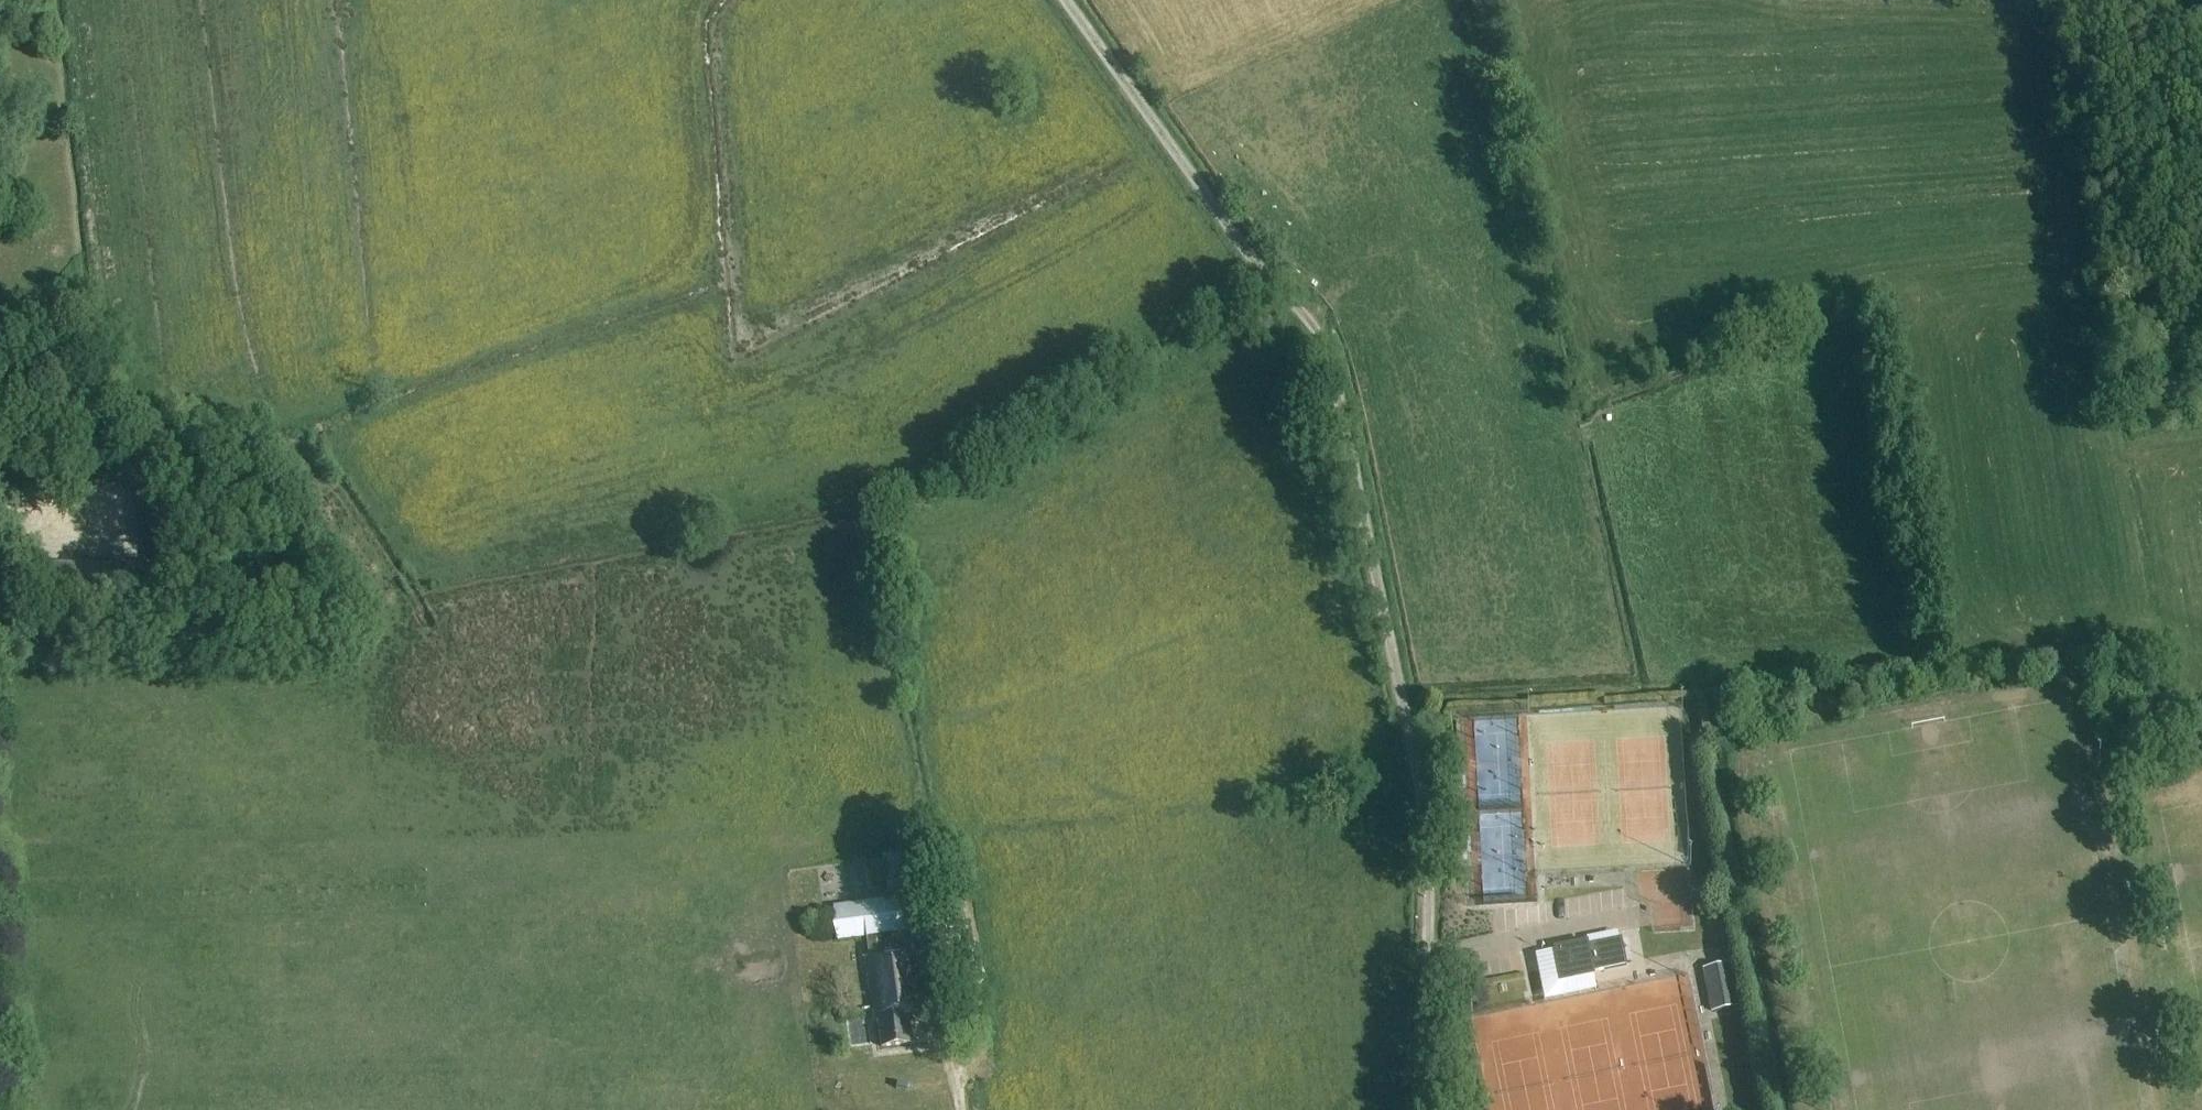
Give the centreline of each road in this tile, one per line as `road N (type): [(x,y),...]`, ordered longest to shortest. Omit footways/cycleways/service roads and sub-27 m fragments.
road 1 (unclassified): [(1421,1109),(1428,934)]

